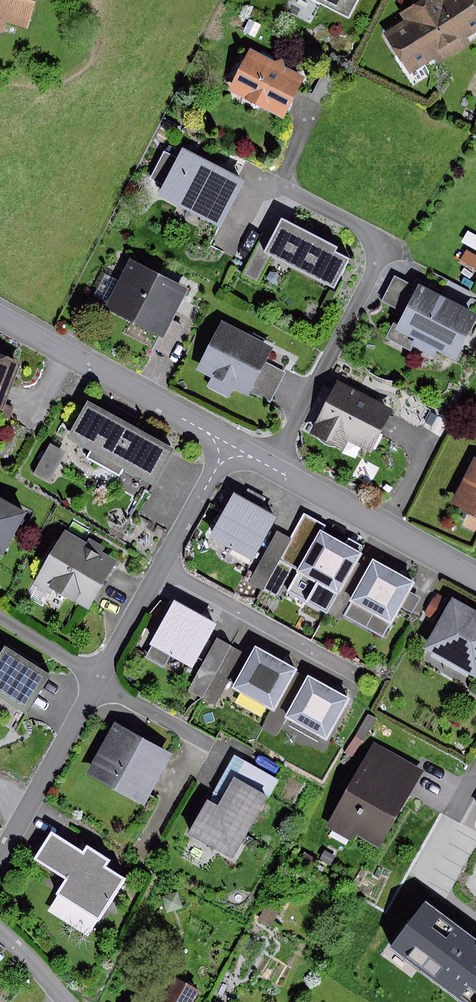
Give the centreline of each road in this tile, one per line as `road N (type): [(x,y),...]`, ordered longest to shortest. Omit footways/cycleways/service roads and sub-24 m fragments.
road 1 (residential): [(0,855),(232,446)]
road 2 (unclassified): [(271,467),(379,262),(372,236),(282,187)]
road 3 (residential): [(0,315),(232,446)]
road 4 (residential): [(271,467),(475,577)]

